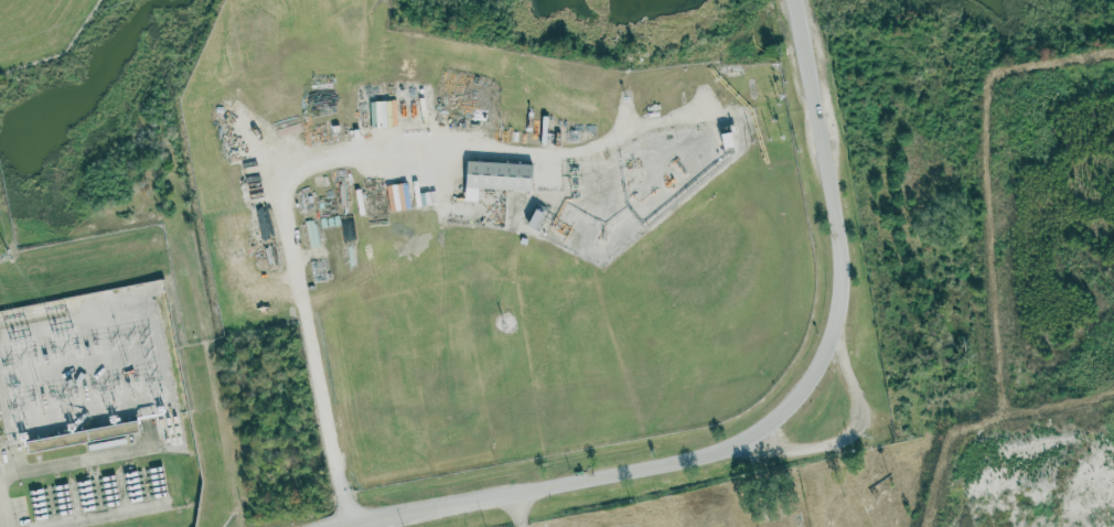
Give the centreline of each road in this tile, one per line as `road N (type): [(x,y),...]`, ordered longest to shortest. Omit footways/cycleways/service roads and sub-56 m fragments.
road 1 (residential): [(355,524),(322,421),(290,175),(353,158),(440,149),(581,155),(625,133),(641,61),(715,21),(808,10)]
road 2 (secondary): [(341,526),(716,448),(763,428),(803,396),(843,325),(854,269),(807,0)]
road 3 (residential): [(871,422),(864,438),(818,454),(731,442)]

